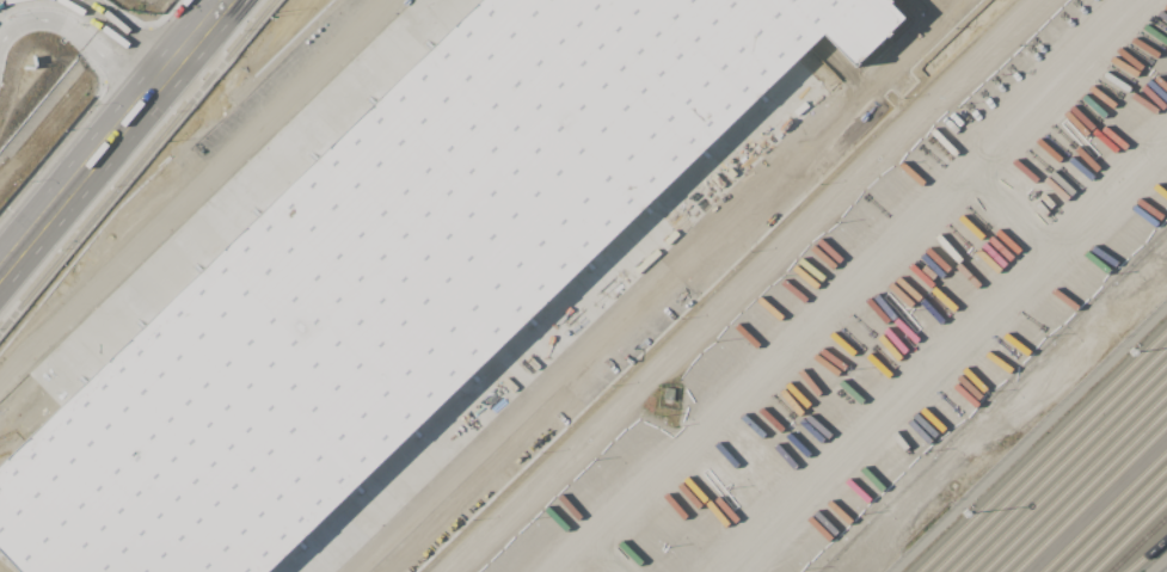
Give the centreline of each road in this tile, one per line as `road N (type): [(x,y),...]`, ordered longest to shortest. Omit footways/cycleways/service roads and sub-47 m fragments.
road 1 (secondary): [(178,55),(0,270)]

